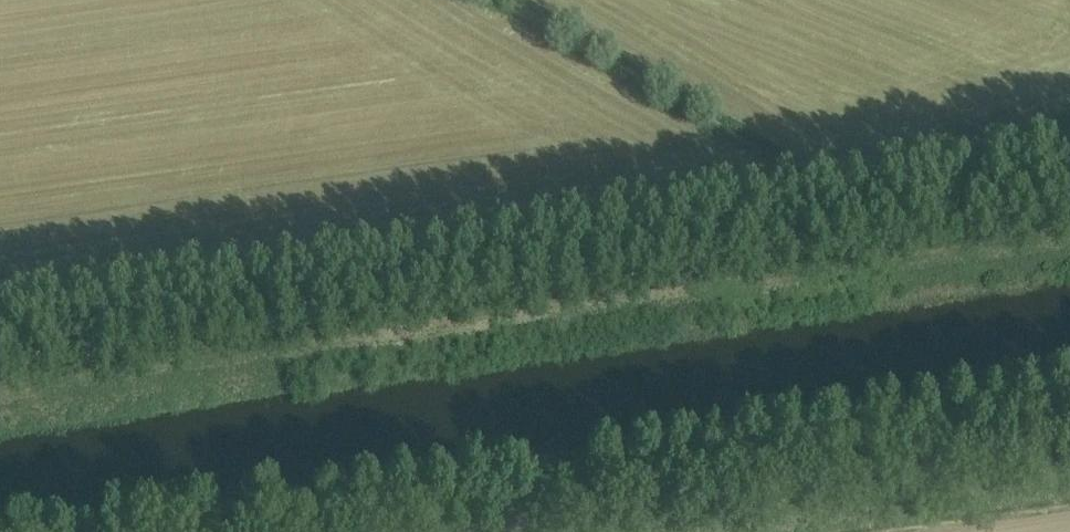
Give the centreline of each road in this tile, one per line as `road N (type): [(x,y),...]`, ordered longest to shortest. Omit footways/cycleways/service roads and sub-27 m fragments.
road 1 (unclassified): [(1069,208),(0,367)]
road 2 (track): [(1069,439),(414,531)]

